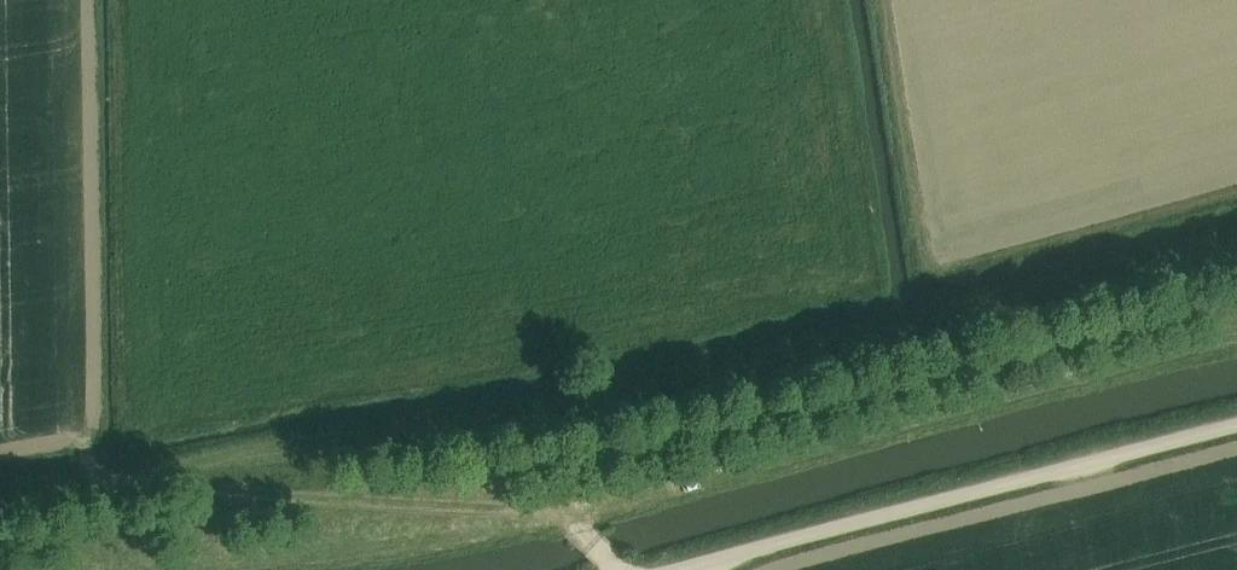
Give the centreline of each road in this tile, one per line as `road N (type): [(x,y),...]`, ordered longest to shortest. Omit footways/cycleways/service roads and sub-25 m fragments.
road 1 (track): [(0,499),(650,381),(953,315),(1236,236)]
road 2 (track): [(219,569),(559,516),(1236,342)]
road 3 (unclassified): [(663,569),(1236,423)]
road 4 (track): [(616,569),(579,529),(543,512),(116,481),(91,463),(85,446)]

